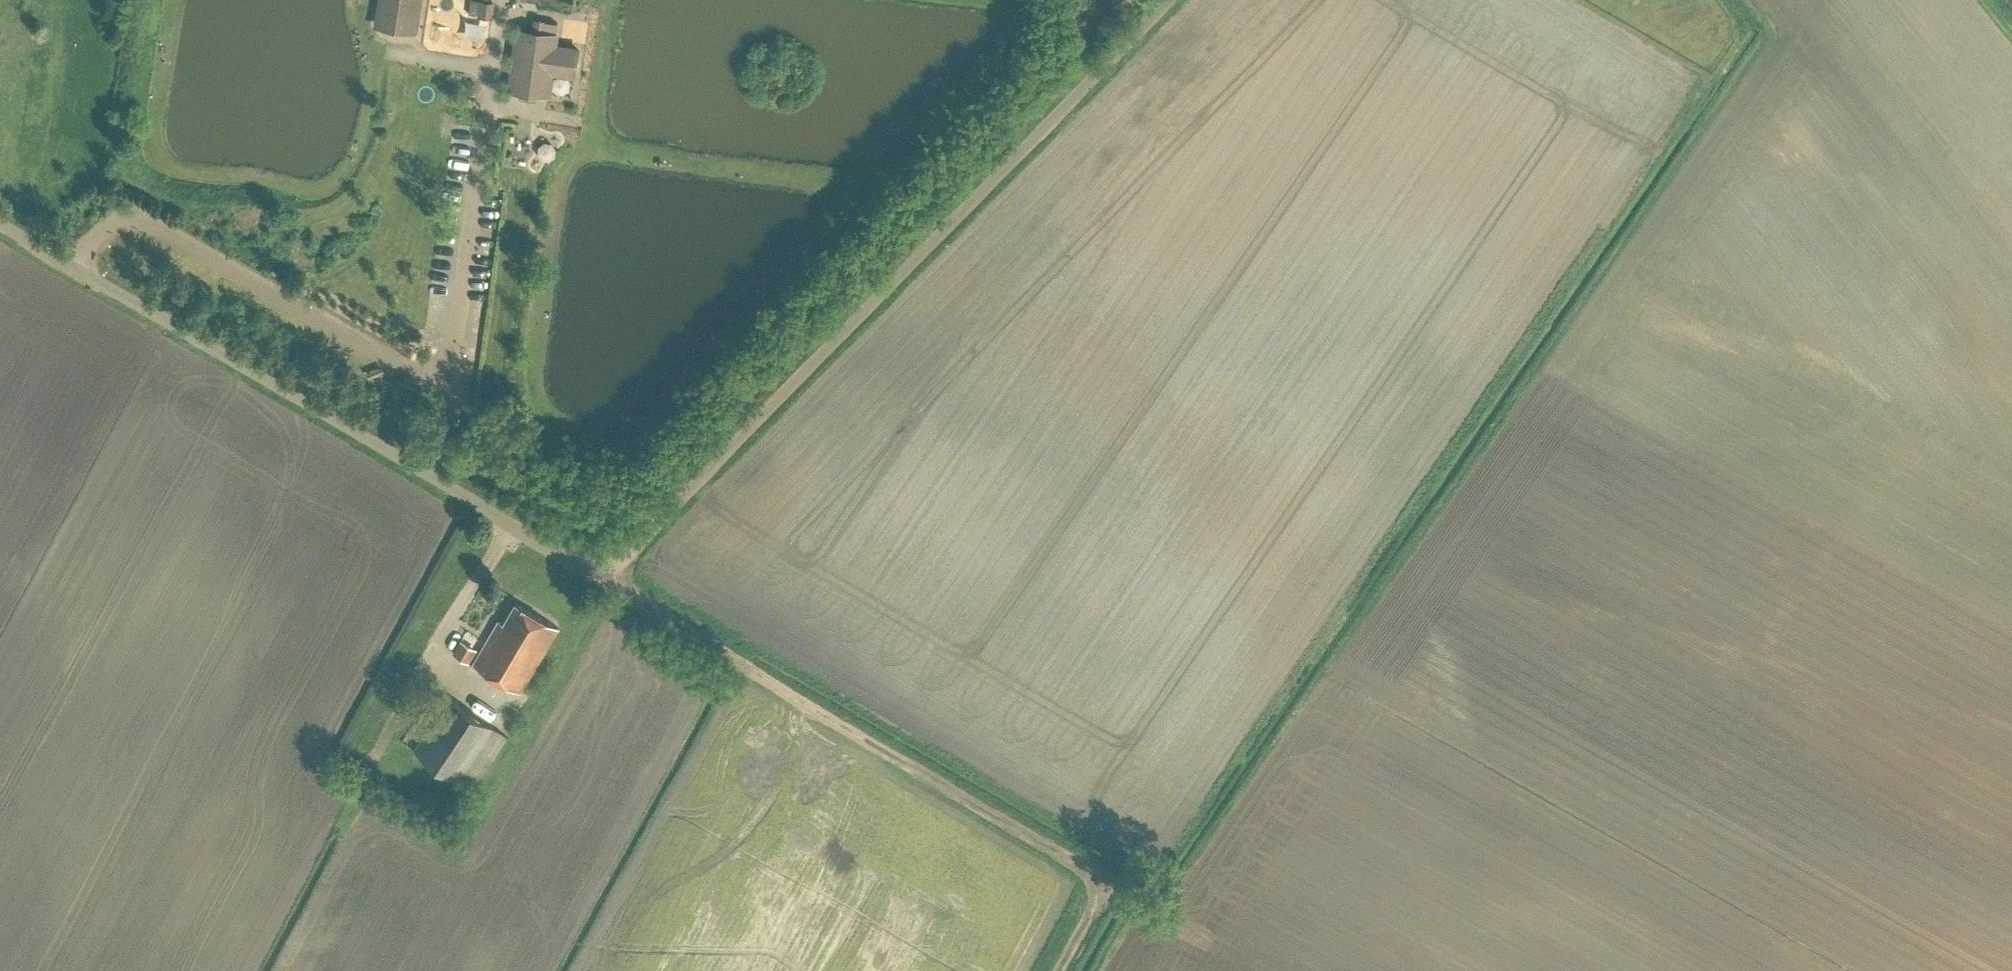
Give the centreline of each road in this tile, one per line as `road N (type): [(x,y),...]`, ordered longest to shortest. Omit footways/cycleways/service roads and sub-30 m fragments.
road 1 (unclassified): [(602,577),(1168,0)]
road 2 (unclassified): [(602,577),(0,226)]
road 3 (track): [(1051,970),(1099,877),(602,577)]

